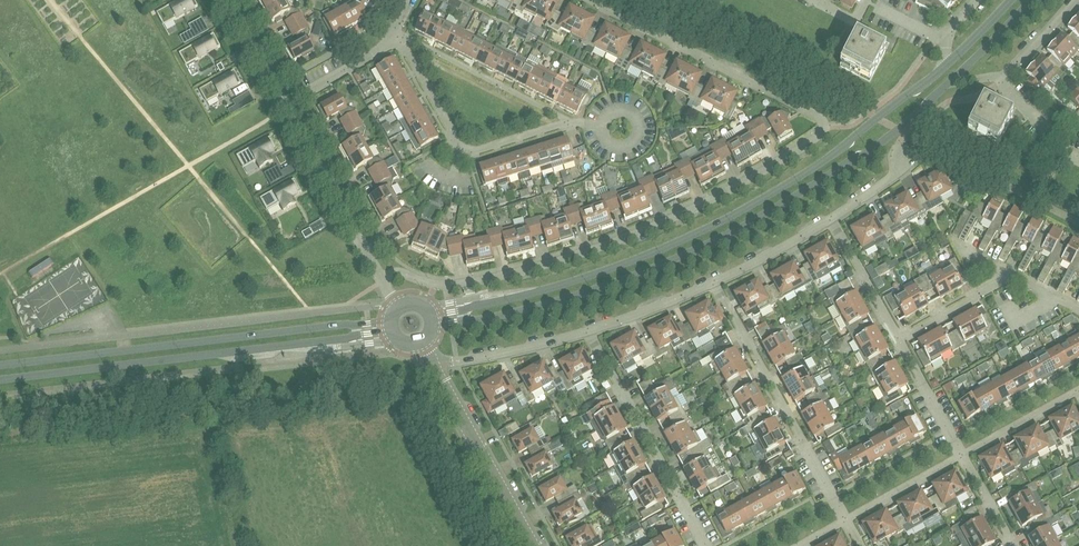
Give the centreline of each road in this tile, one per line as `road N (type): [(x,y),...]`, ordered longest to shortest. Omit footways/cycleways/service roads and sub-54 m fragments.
road 1 (residential): [(382,281),(398,272),(467,283),(584,252),(722,194),(824,130),(817,116),(593,0)]
road 2 (tertiary): [(432,325),(563,299),(702,246),(868,152),(950,82)]
road 3 (tertiary): [(944,67),(827,158),(708,228),(565,283),(431,315)]
road 4 (tertiary): [(0,381),(392,331)]
road 5 (tertiary): [(391,320),(0,366)]
road 6 (residential): [(848,520),(714,282)]
road 7 (residential): [(571,122),(482,150),(463,147),(394,30)]
road 8 (residential): [(706,545),(588,330)]
road 9 (residential): [(534,545),(433,366)]
road 10 (residential): [(382,281),(286,102)]
road 11 (residential): [(433,366),(588,330)]
road 12 (residential): [(899,339),(830,219)]
road 13 (residential): [(588,330),(714,282)]
road 14 (residential): [(848,520),(963,454)]
road 15 (residential): [(714,282),(830,219)]
road 16 (residential): [(286,102),(377,52),(394,30)]
road 17 (residential): [(963,454),(1078,390)]
road 18 (residential): [(963,454),(899,339)]
road 19 (residential): [(899,339),(1010,275)]

